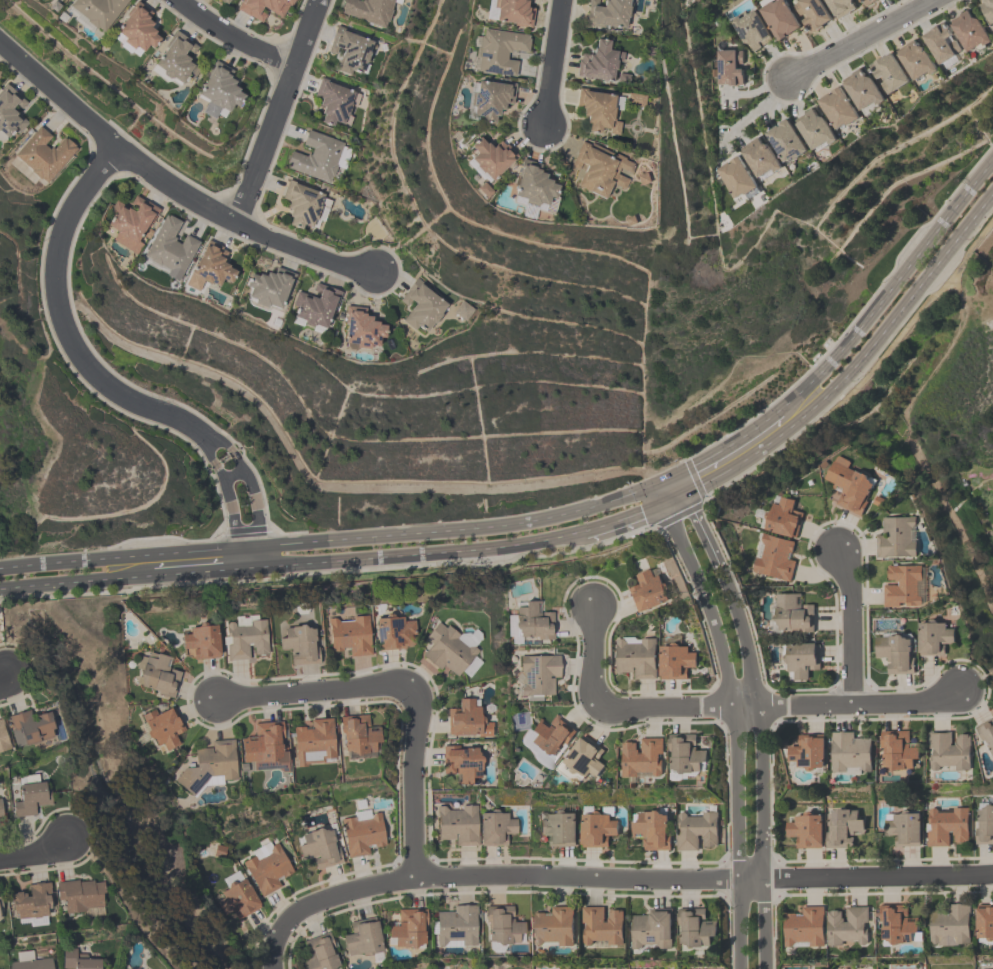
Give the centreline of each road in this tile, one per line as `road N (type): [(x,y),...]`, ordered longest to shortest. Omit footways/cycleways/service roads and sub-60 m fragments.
road 1 (secondary): [(665,480),(566,516),(492,529),(0,570)]
road 2 (residential): [(414,878),(992,873)]
road 3 (residential): [(250,569),(242,485),(224,457),(199,432),(106,385),(74,351),(55,306),(53,255),(67,214),(113,150)]
road 4 (tertiary): [(675,499),(674,525),(718,634),(736,726),(738,968)]
road 5 (residential): [(379,274),(239,224),(113,150),(0,46)]
road 6 (secondary): [(675,499),(798,423),(851,371),(992,195)]
road 7 (tertiary): [(765,968),(759,705),(721,567)]
road 8 (residential): [(596,706),(933,701),(960,687)]
road 9 (secondary): [(250,569),(497,549),(584,532)]
road 10 (secondary): [(992,161),(849,342),(780,411)]
road 11 (residential): [(239,224),(316,0)]
road 12 (residential): [(411,686),(210,697)]
road 13 (residential): [(414,878),(411,686)]
road 14 (residential): [(273,968),(276,937),(301,910),(414,878)]
road 15 (residential): [(929,0),(788,79)]
road 16 (residential): [(852,704),(851,595),(838,549)]
road 17 (secondary): [(0,591),(153,577)]
road 18 (secondary): [(780,411),(665,480)]
road 19 (residential): [(292,71),(223,34),(181,0)]
road 20 (residential): [(559,0),(546,126)]

